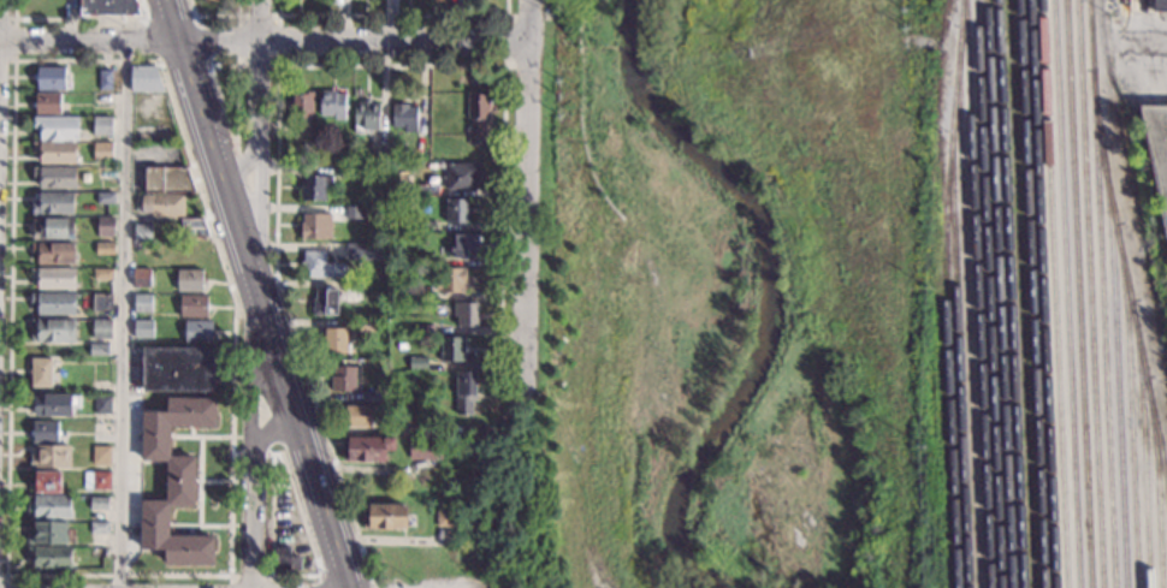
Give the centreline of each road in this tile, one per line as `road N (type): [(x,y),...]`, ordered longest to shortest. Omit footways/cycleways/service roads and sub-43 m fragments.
road 1 (secondary): [(350,587),(291,423),(163,0)]
road 2 (residential): [(250,587),(260,41)]
road 3 (residential): [(525,394),(528,0)]
road 4 (residential): [(528,42),(260,41)]
road 5 (residential): [(260,41),(0,41)]

